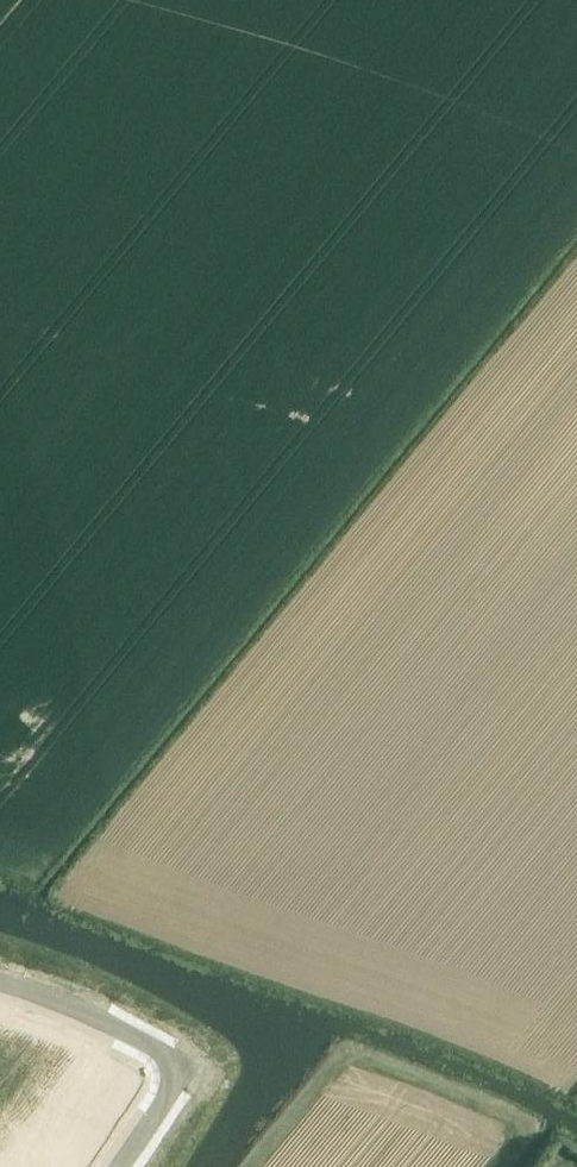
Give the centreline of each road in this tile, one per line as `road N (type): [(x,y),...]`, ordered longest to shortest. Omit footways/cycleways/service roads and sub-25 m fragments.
road 1 (residential): [(0,982),(66,1002),(160,1050),(171,1074),(167,1100),(119,1166)]

